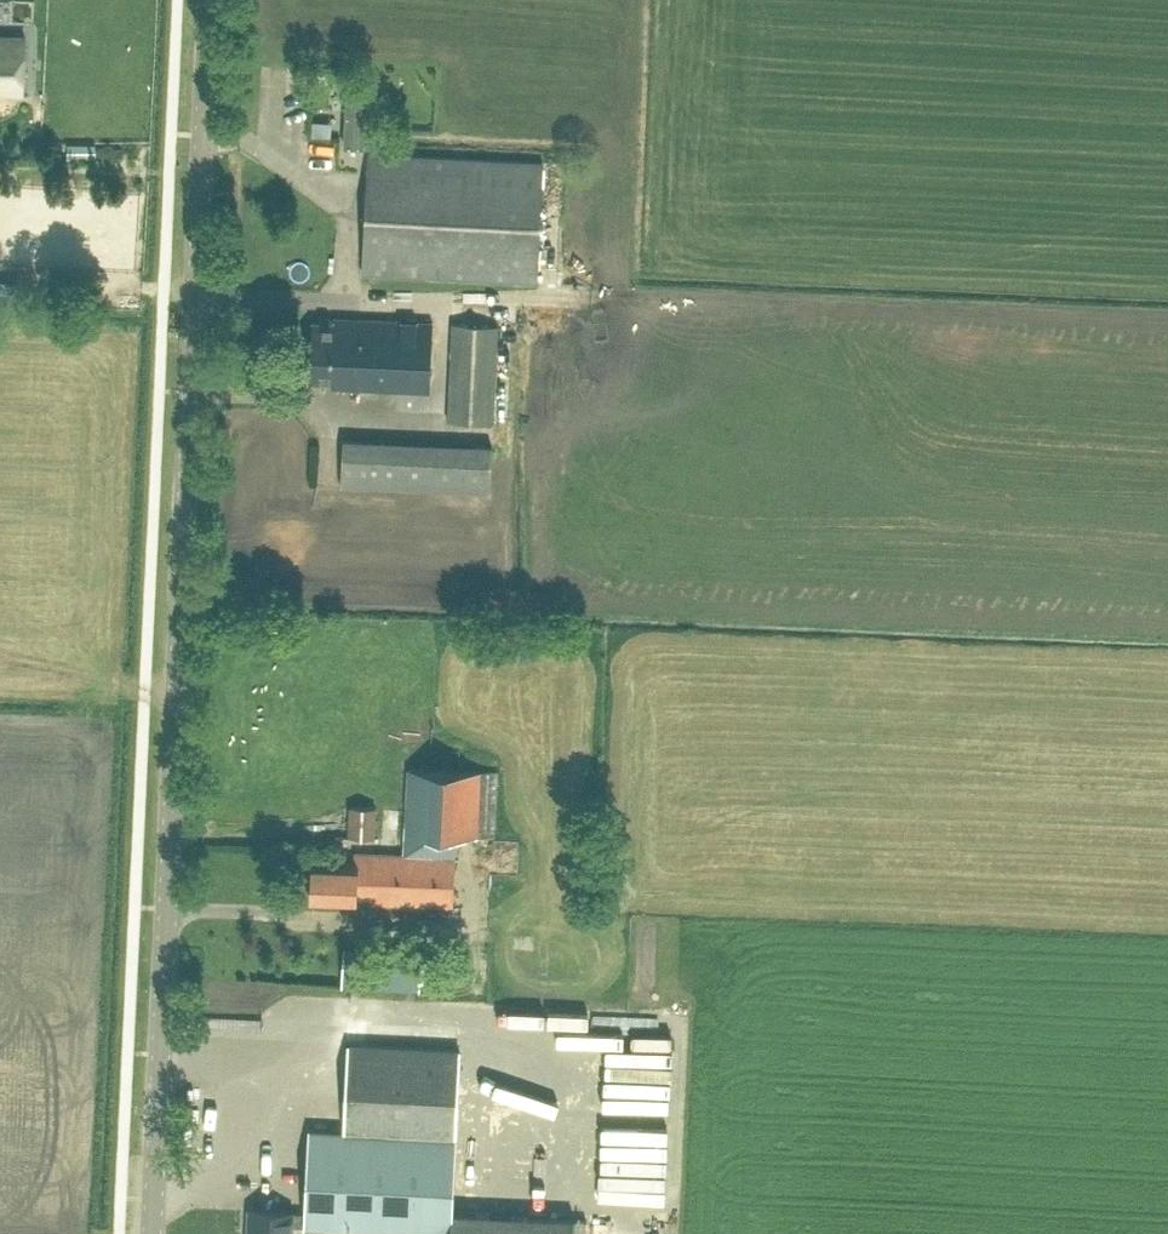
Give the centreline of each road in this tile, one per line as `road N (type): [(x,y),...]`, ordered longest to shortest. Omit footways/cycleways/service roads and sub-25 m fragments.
road 1 (tertiary): [(151,1233),(209,0)]

